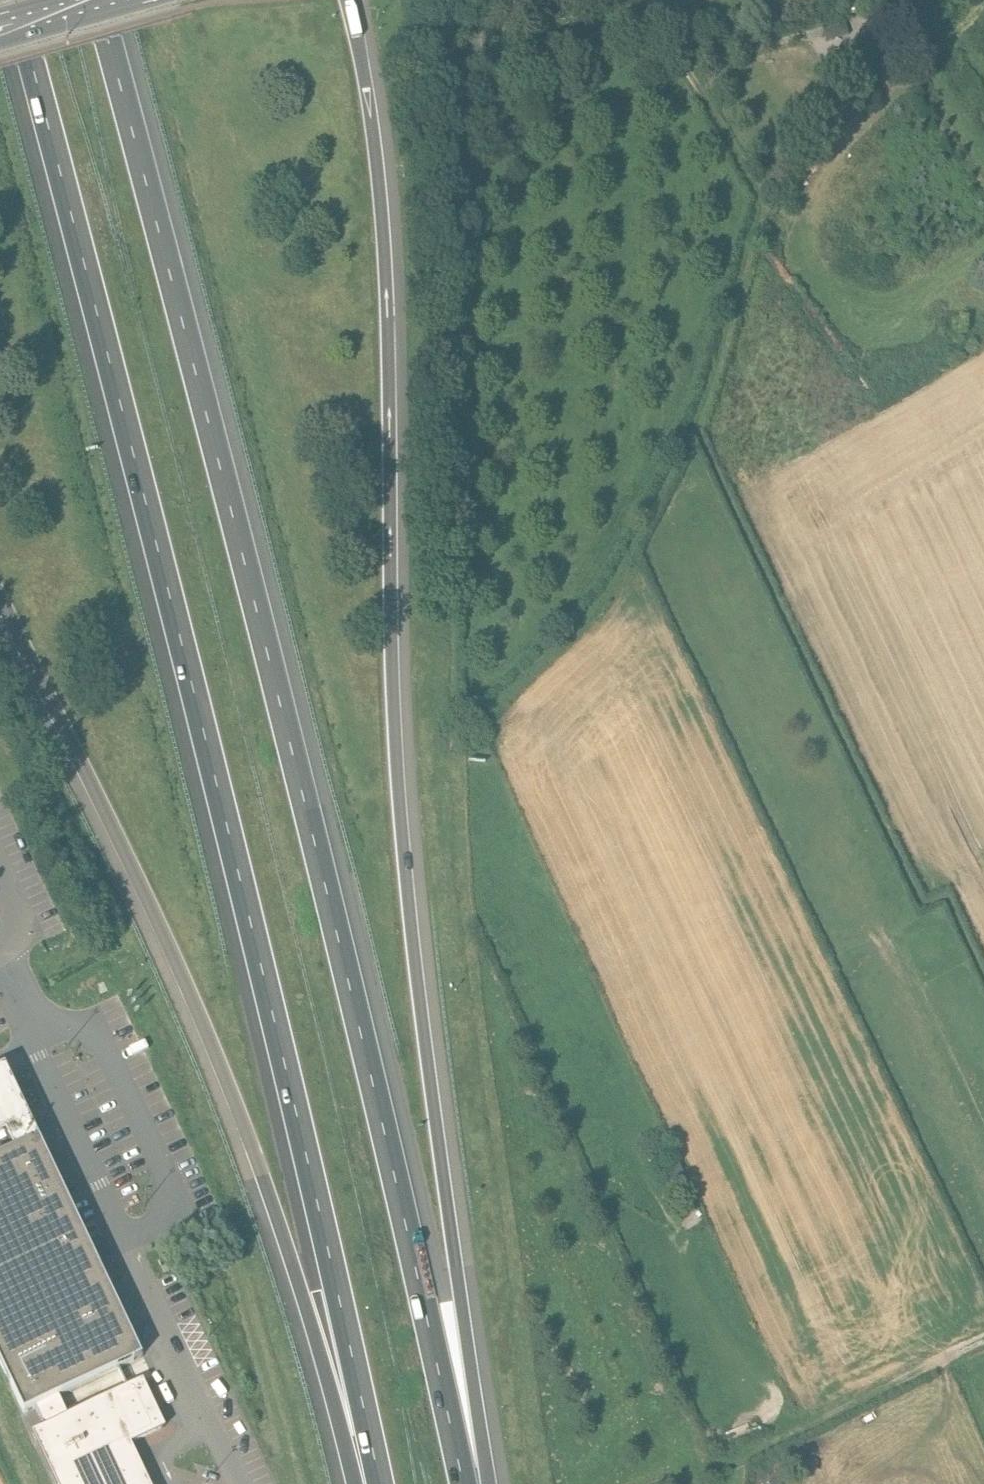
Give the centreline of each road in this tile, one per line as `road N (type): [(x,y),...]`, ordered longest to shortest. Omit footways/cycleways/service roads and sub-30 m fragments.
road 1 (motorway): [(463,1483),(373,1079),(97,0)]
road 2 (motorway): [(15,0),(180,638),(379,1483)]
road 3 (motorway): [(469,1483),(461,1299),(402,838),(386,289),(370,109),(350,0)]
road 4 (motorway): [(0,592),(182,980),(373,1483)]
road 5 (track): [(983,1339),(715,1465)]

